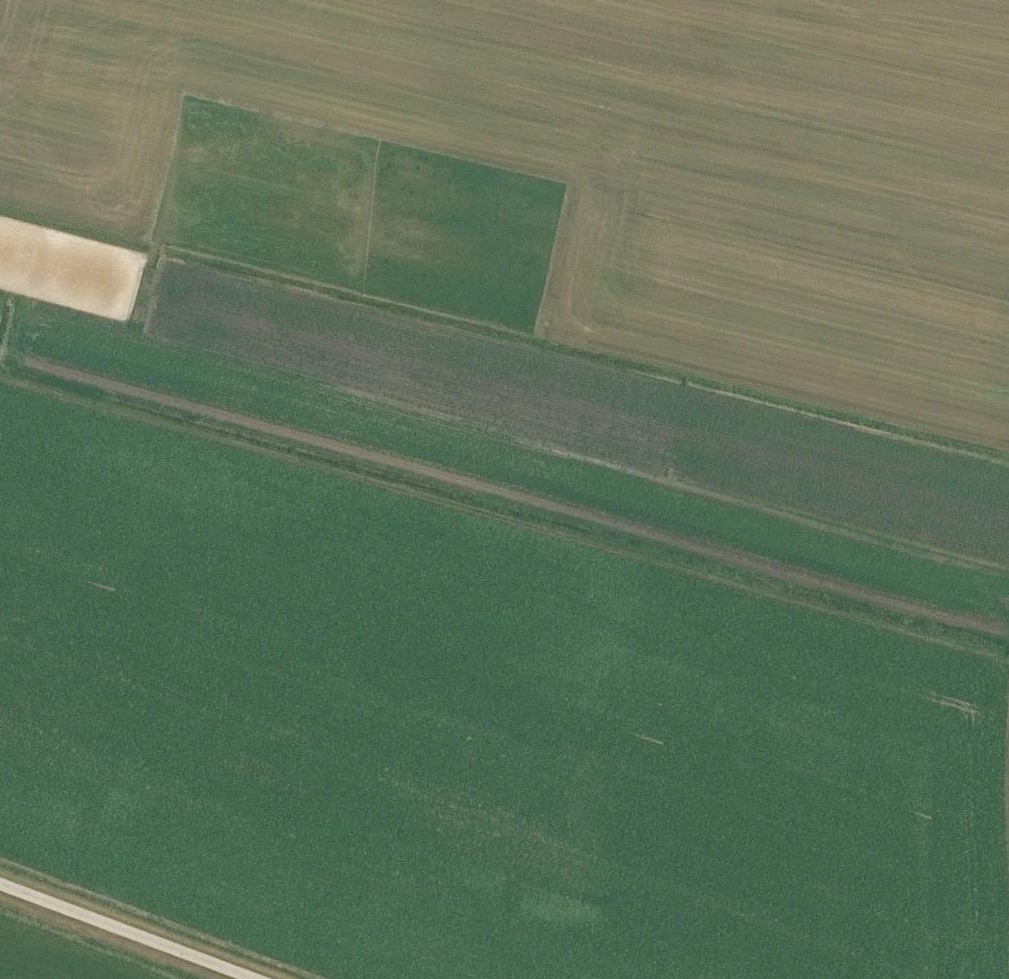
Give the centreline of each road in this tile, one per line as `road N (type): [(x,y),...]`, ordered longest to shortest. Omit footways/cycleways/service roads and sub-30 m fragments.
road 1 (unclassified): [(0,886),(251,978)]

